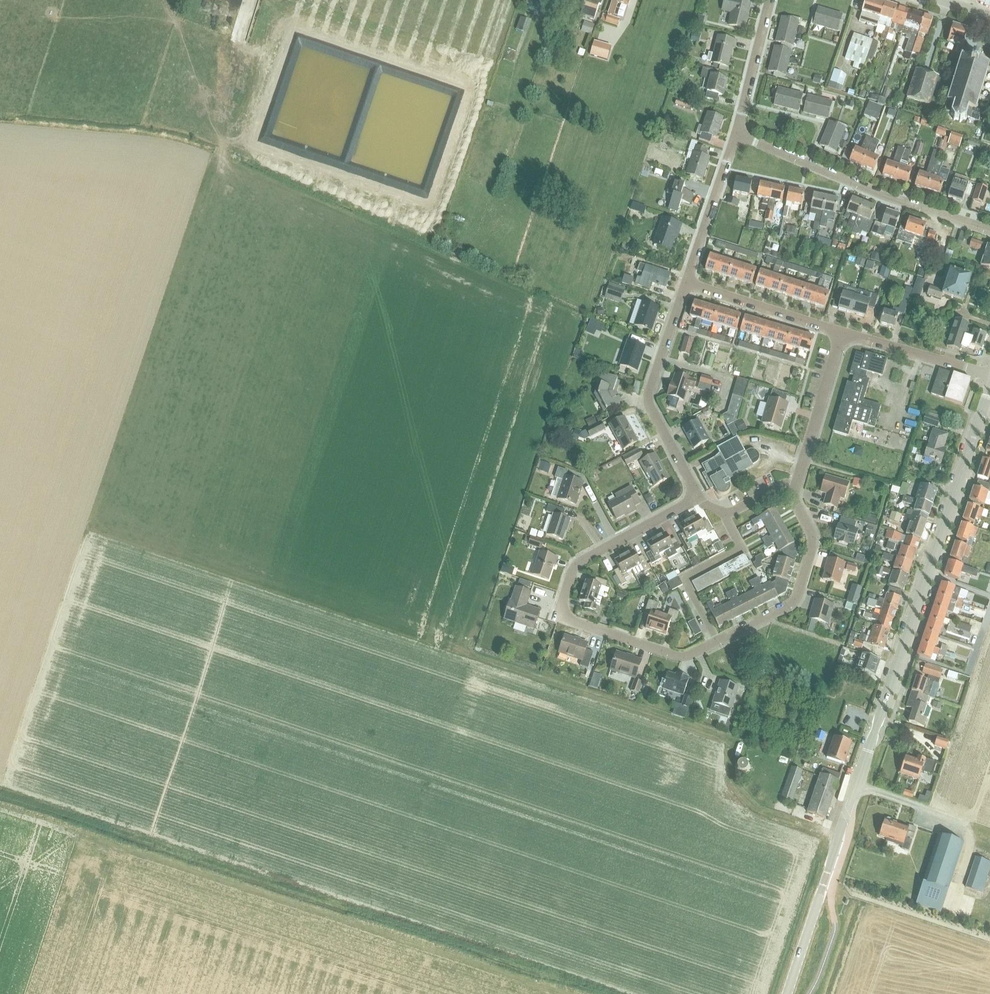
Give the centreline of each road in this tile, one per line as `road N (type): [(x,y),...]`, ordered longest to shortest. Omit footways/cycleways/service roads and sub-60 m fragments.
road 1 (secondary): [(787,993),(989,391)]
road 2 (residential): [(714,643),(676,656),(570,620),(562,606),(579,561),(696,498)]
road 3 (residential): [(989,232),(884,197),(737,134)]
road 4 (residential): [(696,498),(649,398),(686,283)]
road 5 (residential): [(796,488),(812,543),(793,604),(714,643)]
road 6 (residential): [(725,514),(739,549),(684,583),(714,643)]
road 7 (residential): [(842,333),(686,283)]
road 8 (residential): [(842,333),(796,488)]
road 9 (residential): [(686,283),(737,134)]
road 10 (residential): [(989,375),(842,333)]
road 11 (residential): [(737,134),(771,0)]

